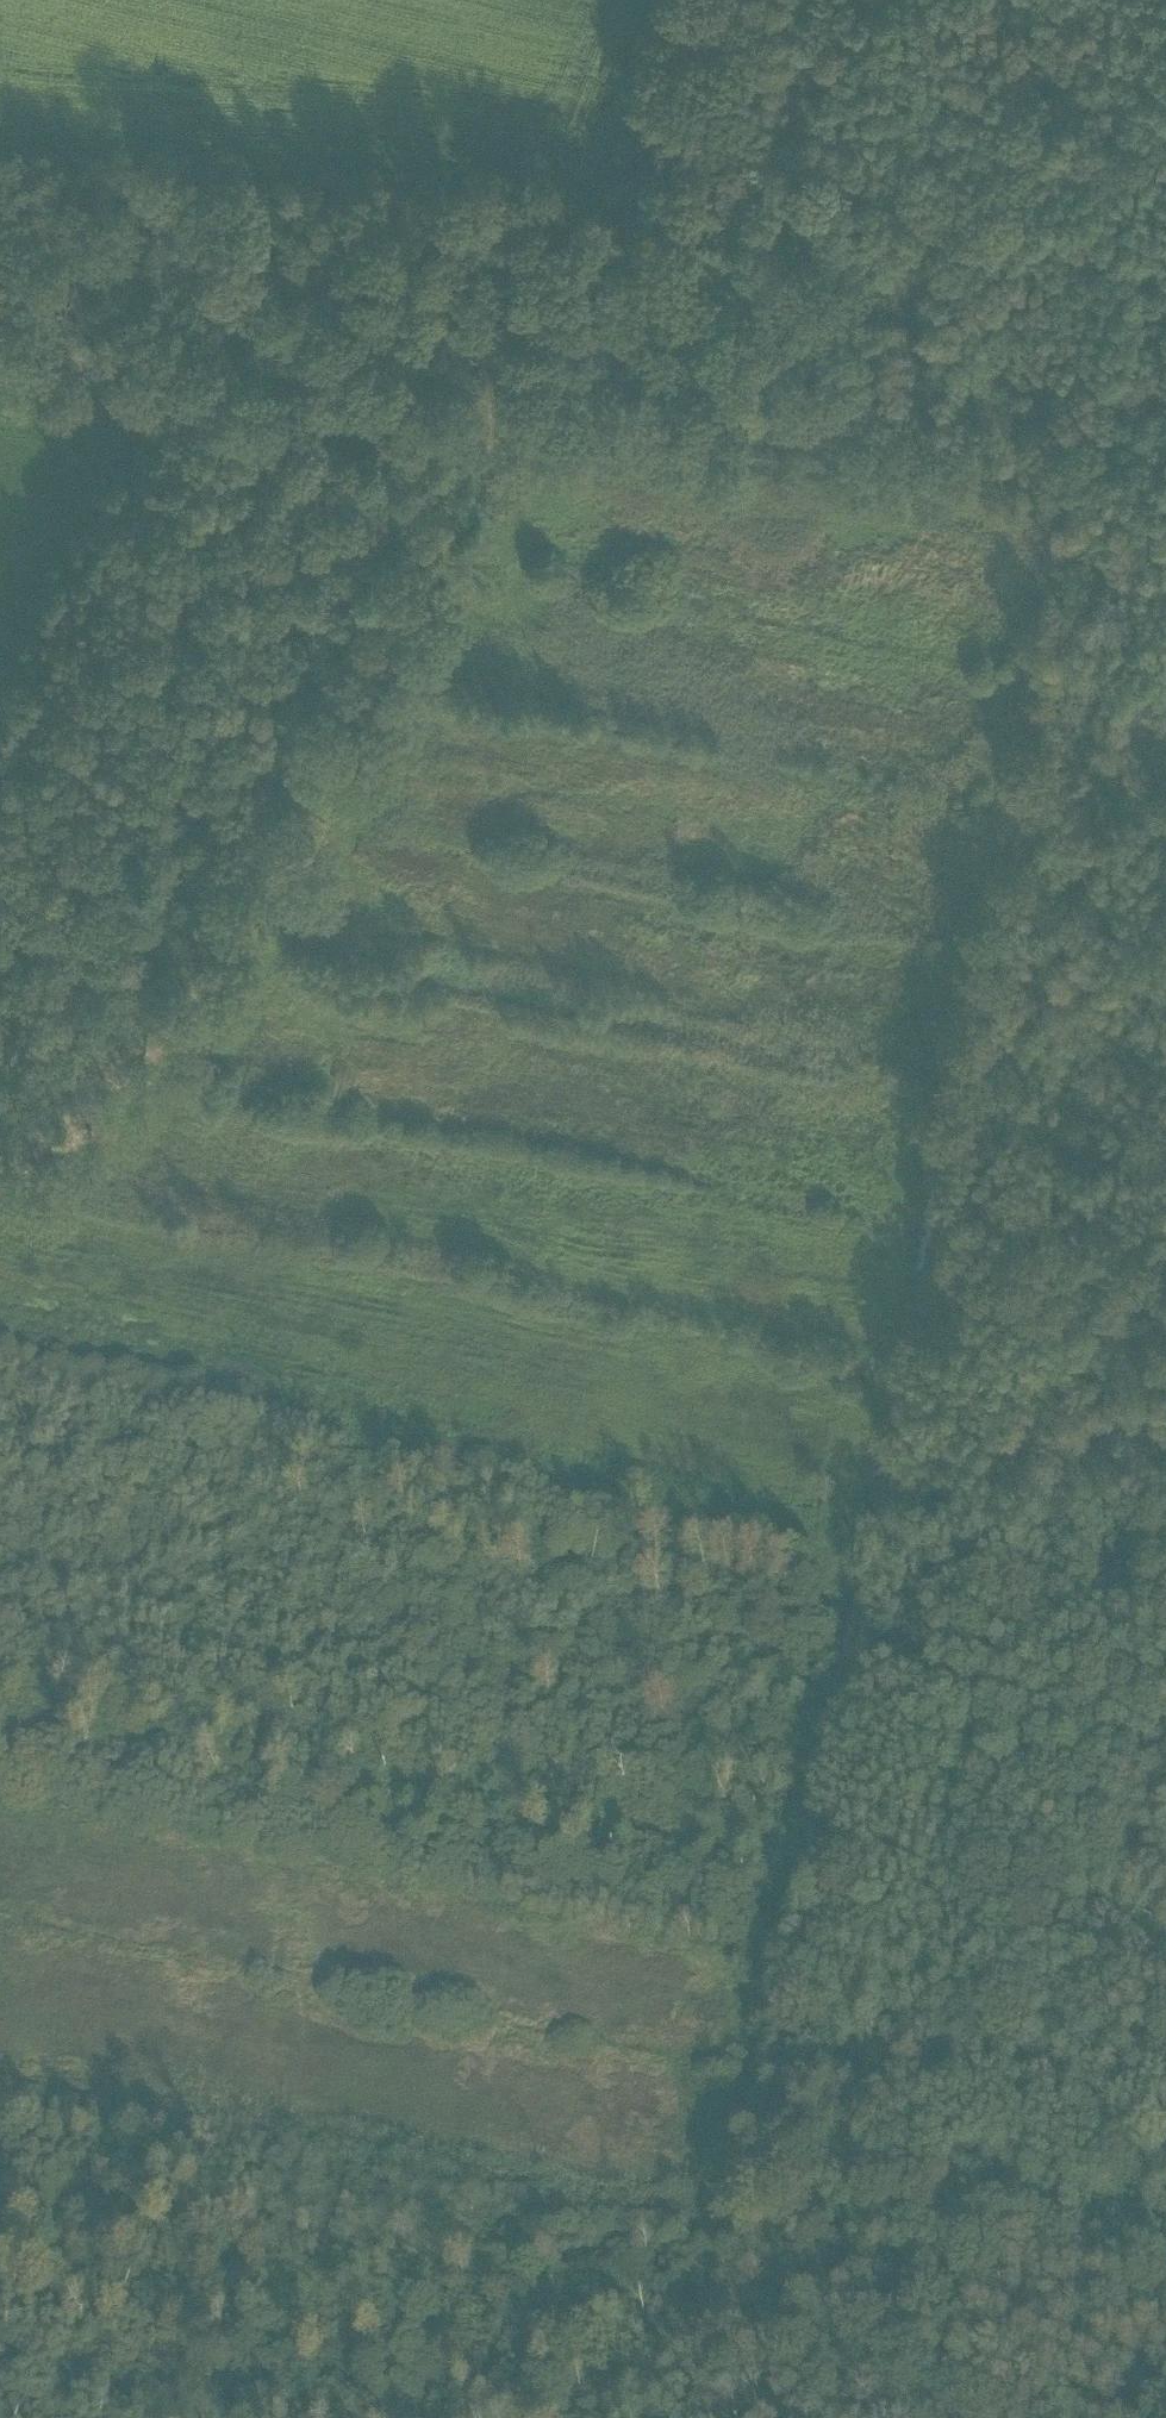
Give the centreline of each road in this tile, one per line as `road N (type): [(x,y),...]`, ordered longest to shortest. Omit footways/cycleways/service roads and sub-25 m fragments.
road 1 (track): [(506,411),(343,738),(201,990),(154,1050),(0,1146)]
road 2 (track): [(506,411),(1086,487)]

